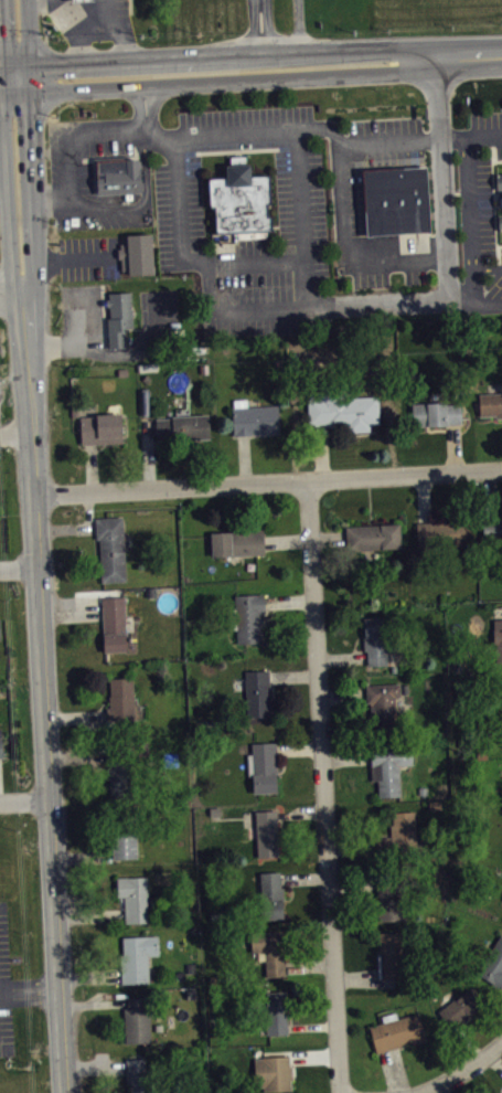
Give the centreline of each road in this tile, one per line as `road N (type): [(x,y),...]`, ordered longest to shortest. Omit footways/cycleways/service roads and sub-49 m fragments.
road 1 (primary): [(66,1092),(24,296)]
road 2 (residential): [(342,1092),(308,479)]
road 3 (residential): [(35,494),(501,469)]
road 4 (secondary): [(438,60),(404,49),(28,63)]
road 5 (secondary): [(29,89),(405,71),(438,60)]
road 6 (residential): [(438,60),(452,304),(350,309)]
road 7 (primary): [(1,91),(9,274),(24,296)]
road 8 (primary): [(24,296),(35,273),(29,89)]

